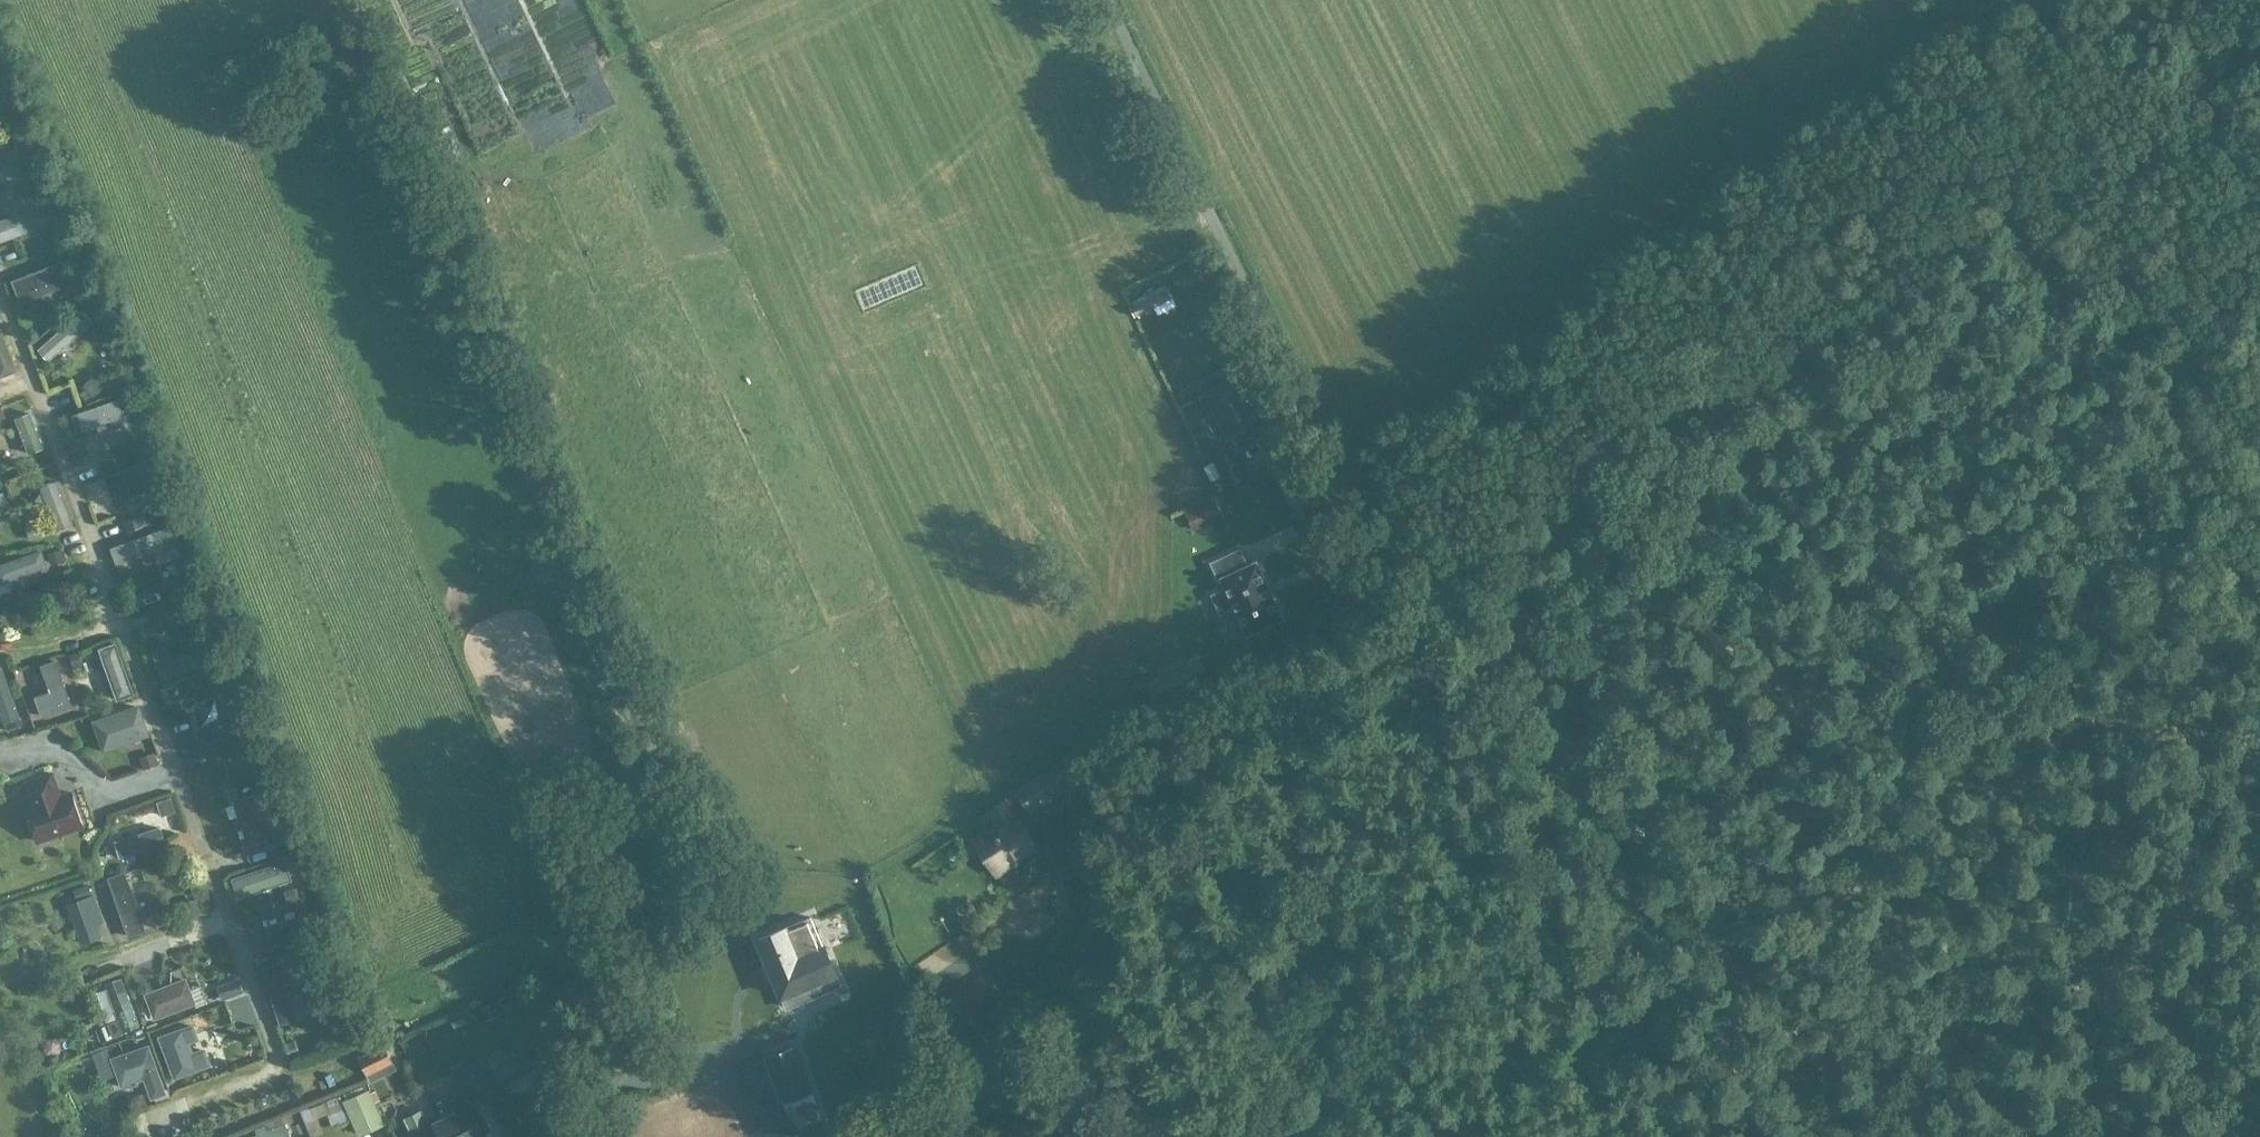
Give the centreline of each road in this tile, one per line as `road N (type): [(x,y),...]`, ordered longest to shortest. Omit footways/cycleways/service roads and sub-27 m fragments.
road 1 (track): [(2259,437),(2168,441),(1903,568),(1854,569),(1762,551),(1466,588),(1417,633),(916,972),(895,1032),(884,1136)]
road 2 (unclassified): [(589,1136),(672,909),(682,872),(679,831),(328,0)]
road 3 (residential): [(0,291),(280,1060)]
road 4 (unclassified): [(1466,588),(1344,490),(1109,0)]
road 5 (track): [(1774,1136),(1755,1012),(1623,798),(1573,688),(1466,588)]
road 6 (track): [(1928,1136),(2051,1135),(2127,1123),(2259,1067)]

